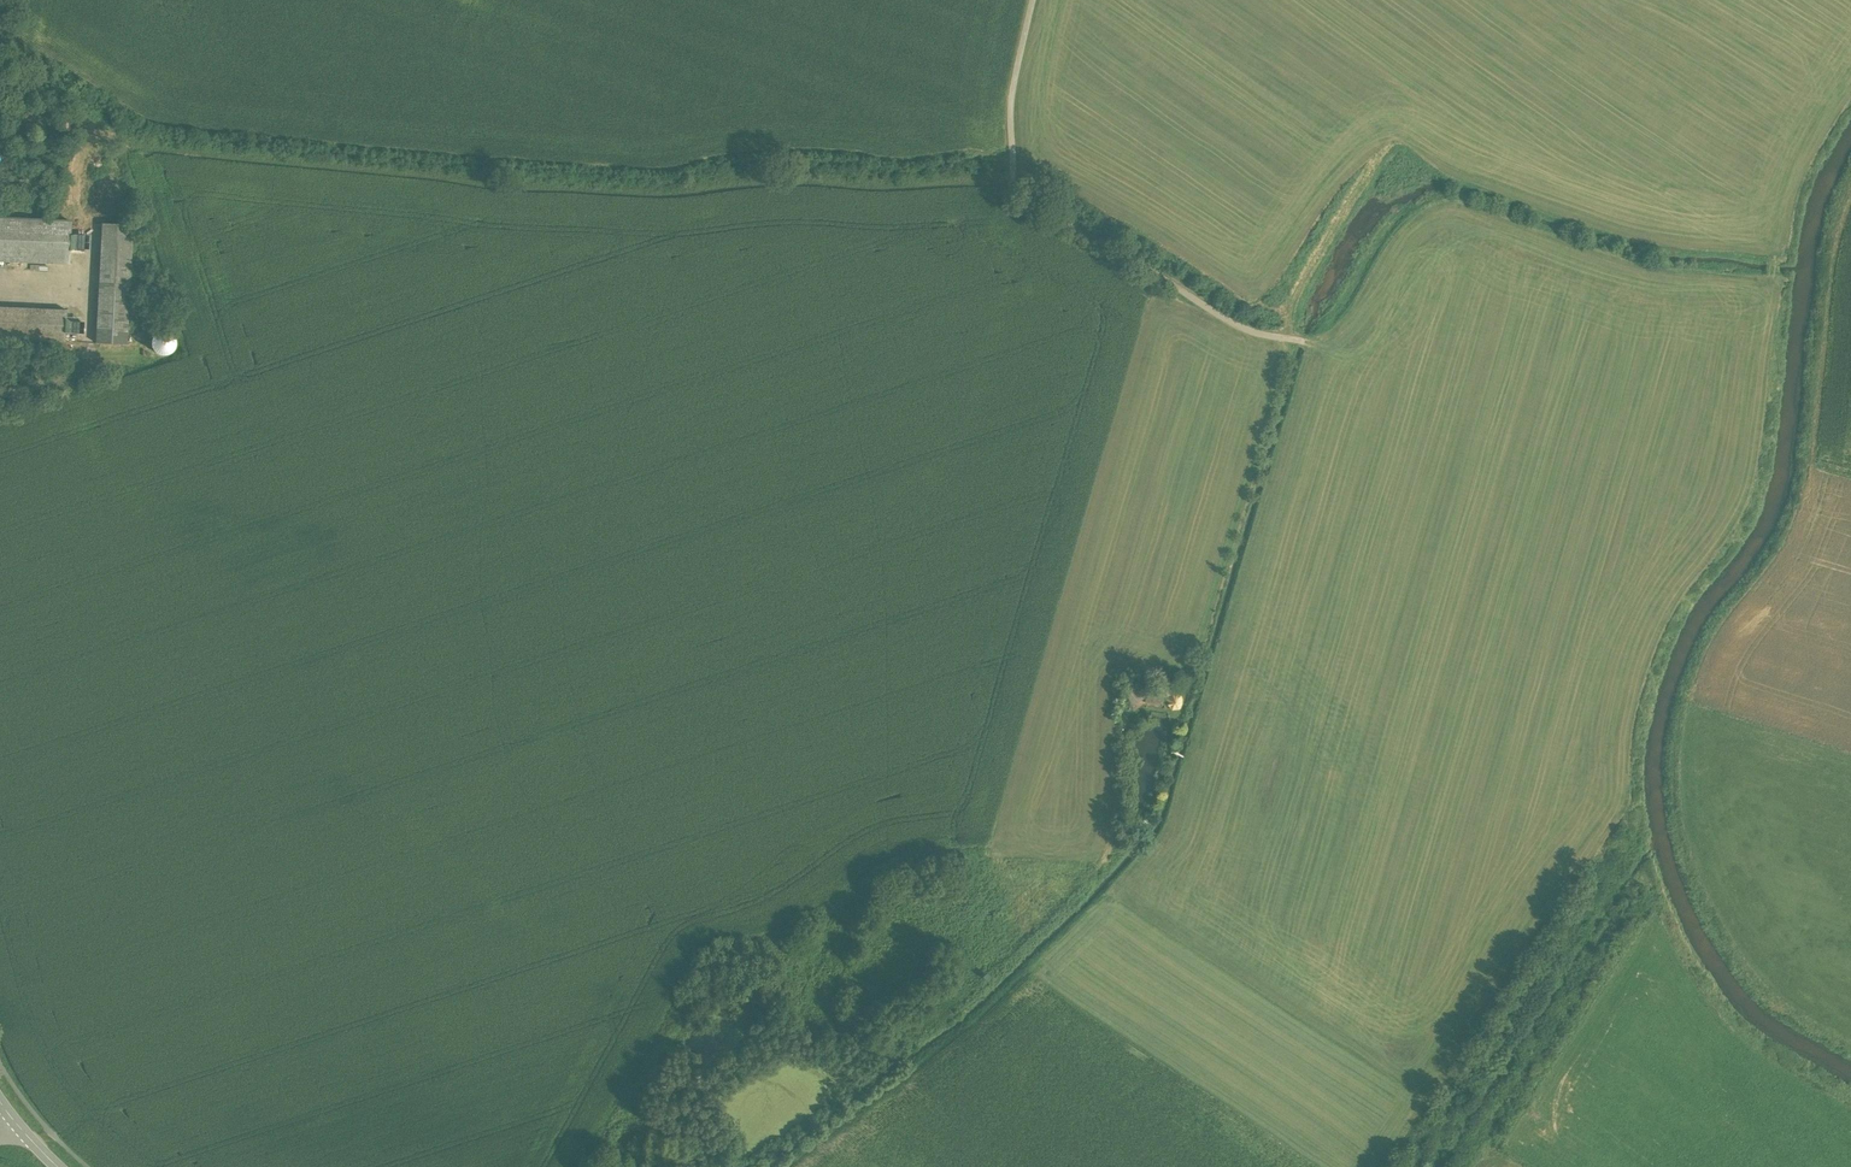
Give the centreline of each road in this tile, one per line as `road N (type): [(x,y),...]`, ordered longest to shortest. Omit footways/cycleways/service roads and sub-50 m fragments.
road 1 (track): [(1033,0),(1014,88),(1019,206),(1243,330),(1317,345)]

